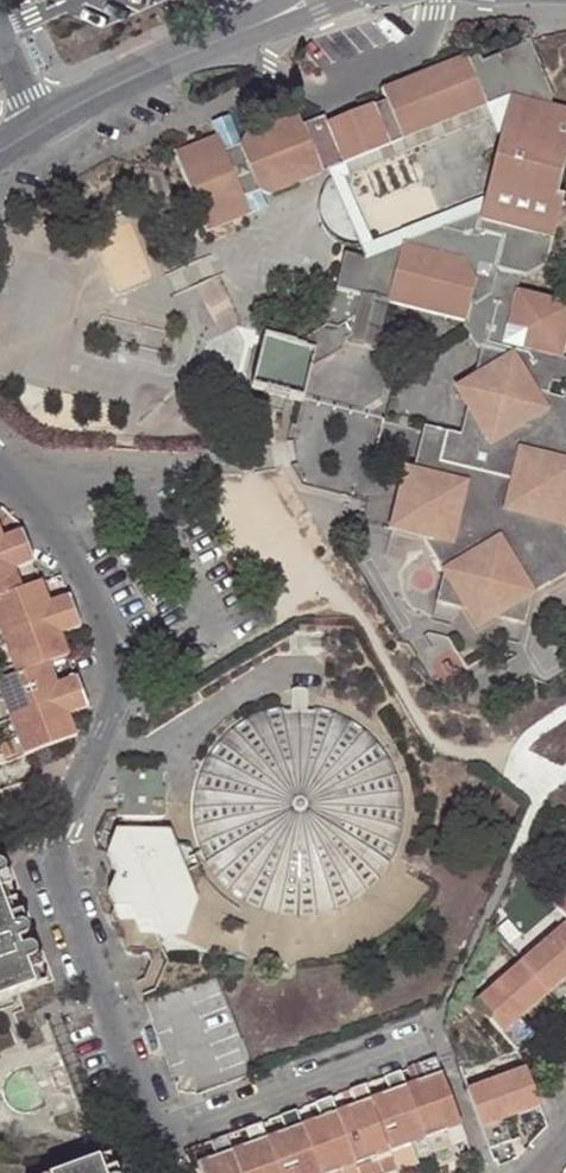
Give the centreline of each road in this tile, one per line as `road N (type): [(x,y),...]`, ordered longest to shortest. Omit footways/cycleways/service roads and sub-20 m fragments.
road 1 (residential): [(126,683),(54,851),(173,1172)]
road 2 (tertiary): [(40,130),(301,0)]
road 3 (residential): [(3,464),(279,461)]
road 4 (residential): [(126,683),(97,594),(3,464)]

